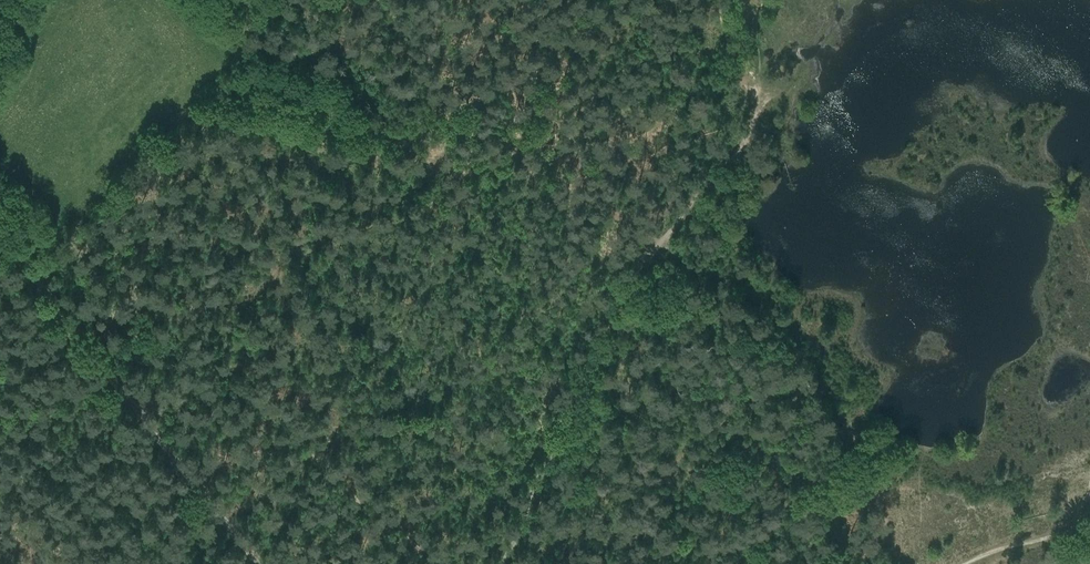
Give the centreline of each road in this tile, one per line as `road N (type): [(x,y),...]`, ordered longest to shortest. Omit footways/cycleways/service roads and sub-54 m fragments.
road 1 (track): [(256,563),(11,247)]
road 2 (track): [(658,247),(569,413),(506,563)]
road 3 (track): [(967,563),(1089,520)]

